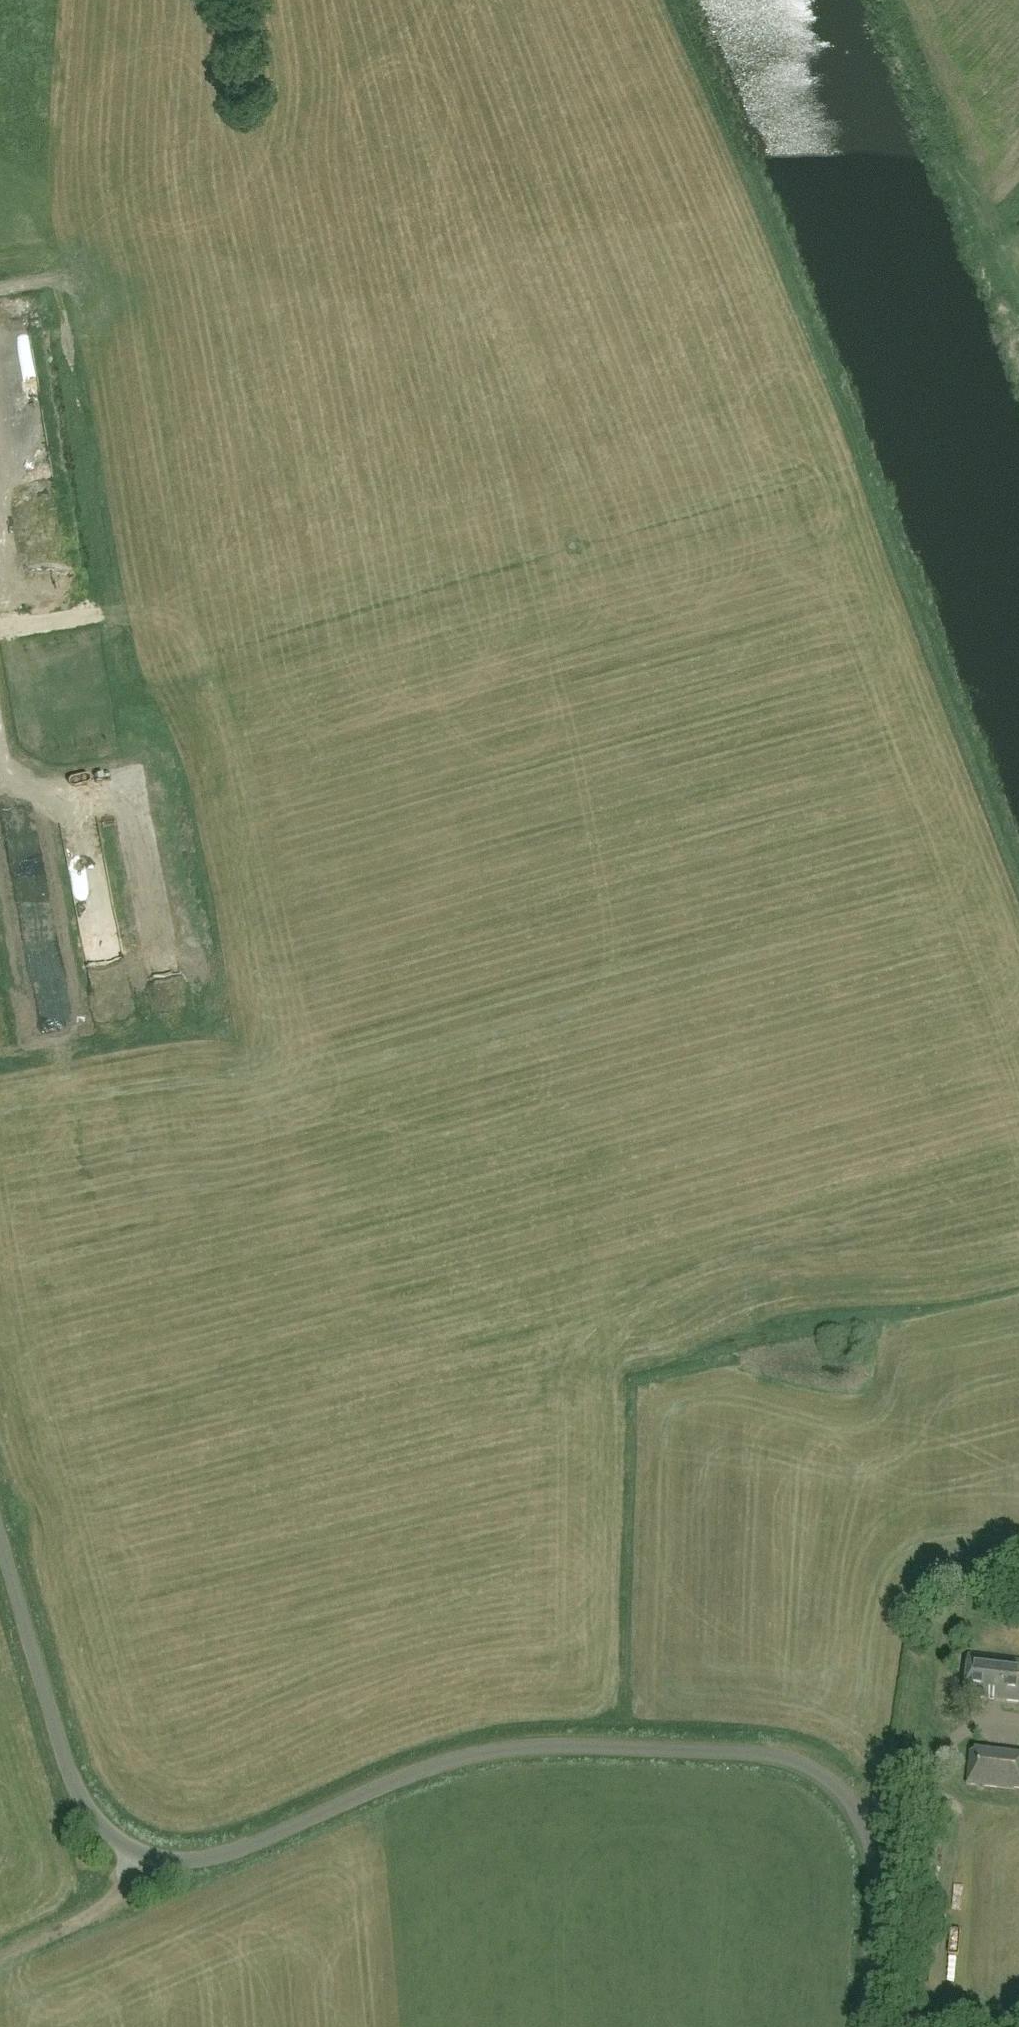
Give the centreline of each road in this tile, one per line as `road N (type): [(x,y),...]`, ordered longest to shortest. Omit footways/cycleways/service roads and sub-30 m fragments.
road 1 (unclassified): [(866,2026),(875,1886),(869,1840),(845,1793),(786,1757),(561,1748),(468,1756),(226,1854),(181,1862),(124,1848),(71,1777),(0,1522)]
road 2 (track): [(138,1854),(123,1885),(87,1918),(0,1956)]

